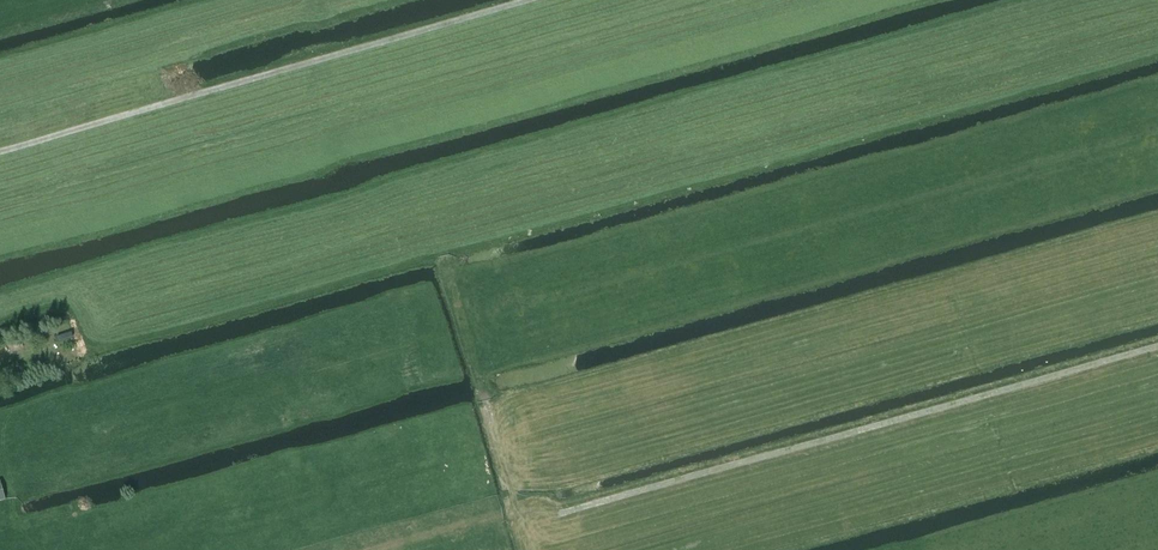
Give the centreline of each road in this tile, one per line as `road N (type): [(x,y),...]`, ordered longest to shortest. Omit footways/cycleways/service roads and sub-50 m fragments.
road 1 (track): [(373,549),(511,514),(562,515),(1157,347)]
road 2 (track): [(0,152),(529,0)]

